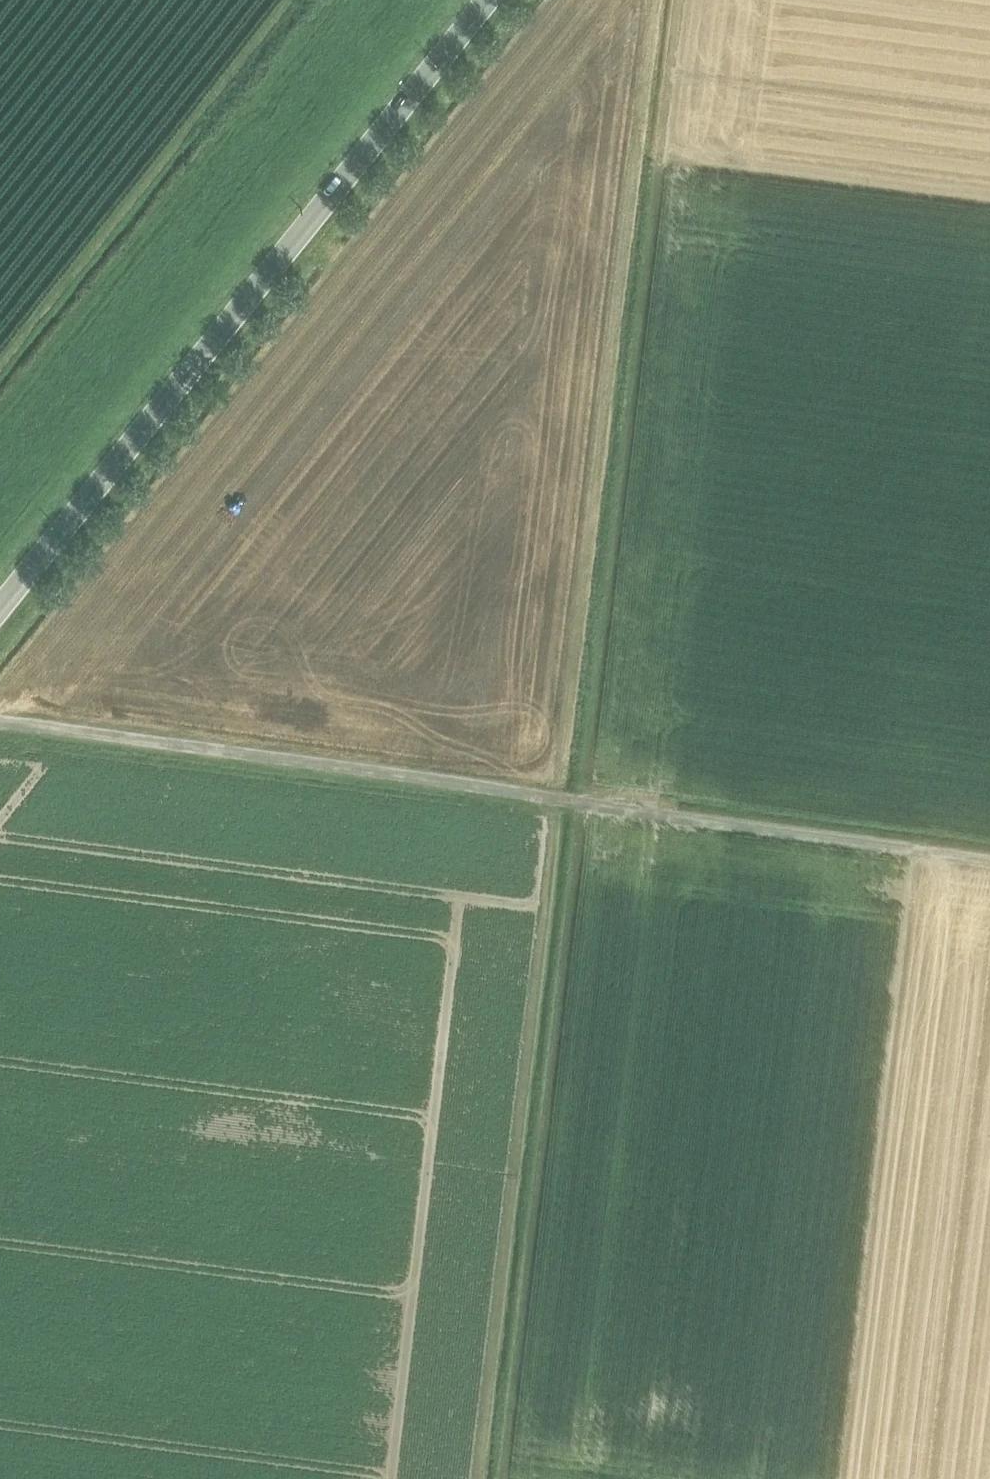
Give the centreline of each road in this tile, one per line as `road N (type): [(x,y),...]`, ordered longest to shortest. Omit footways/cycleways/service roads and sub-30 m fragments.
road 1 (secondary): [(0,604),(483,0)]

